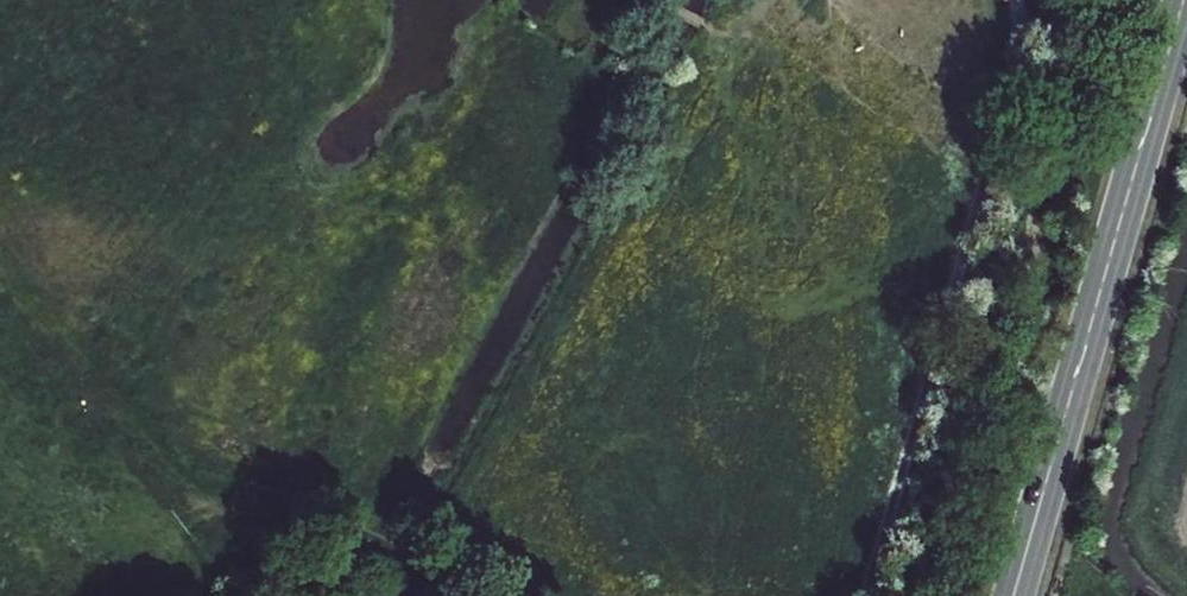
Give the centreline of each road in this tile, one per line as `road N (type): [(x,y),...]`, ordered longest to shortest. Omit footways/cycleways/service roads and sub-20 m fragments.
road 1 (track): [(861,595),(1019,80),(1017,0)]
road 2 (secondary): [(1014,595),(1183,0)]

